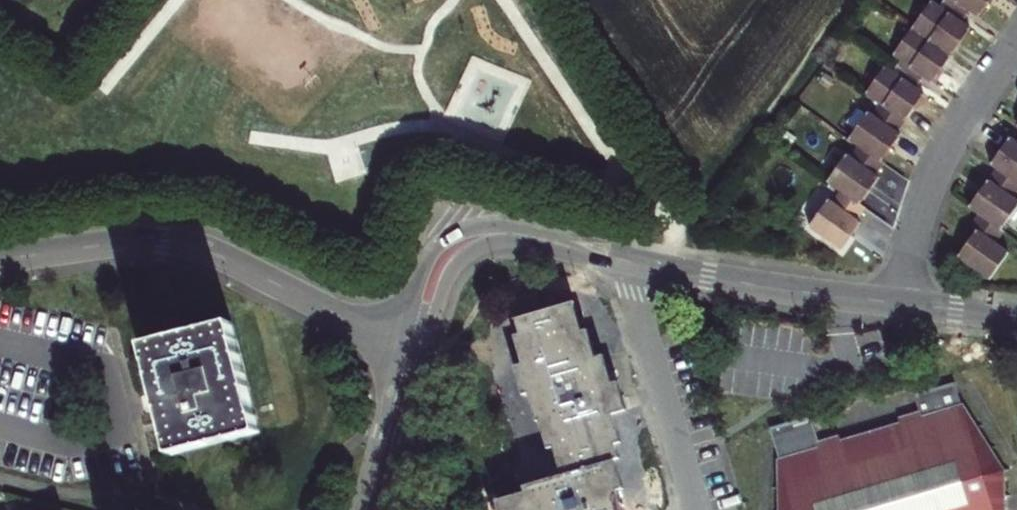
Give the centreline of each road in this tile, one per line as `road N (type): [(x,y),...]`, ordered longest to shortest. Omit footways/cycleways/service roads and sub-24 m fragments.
road 1 (residential): [(414,350),(197,245),(134,241),(0,260)]
road 2 (residential): [(1016,47),(952,140),(896,302)]
road 3 (residential): [(627,259),(896,302)]
road 4 (residential): [(627,259),(699,509)]
road 5 (residential): [(430,290),(446,256),(484,235),(530,236),(627,259)]
road 6 (residential): [(414,350),(371,509)]
road 7 (residential): [(896,302),(1016,315)]

